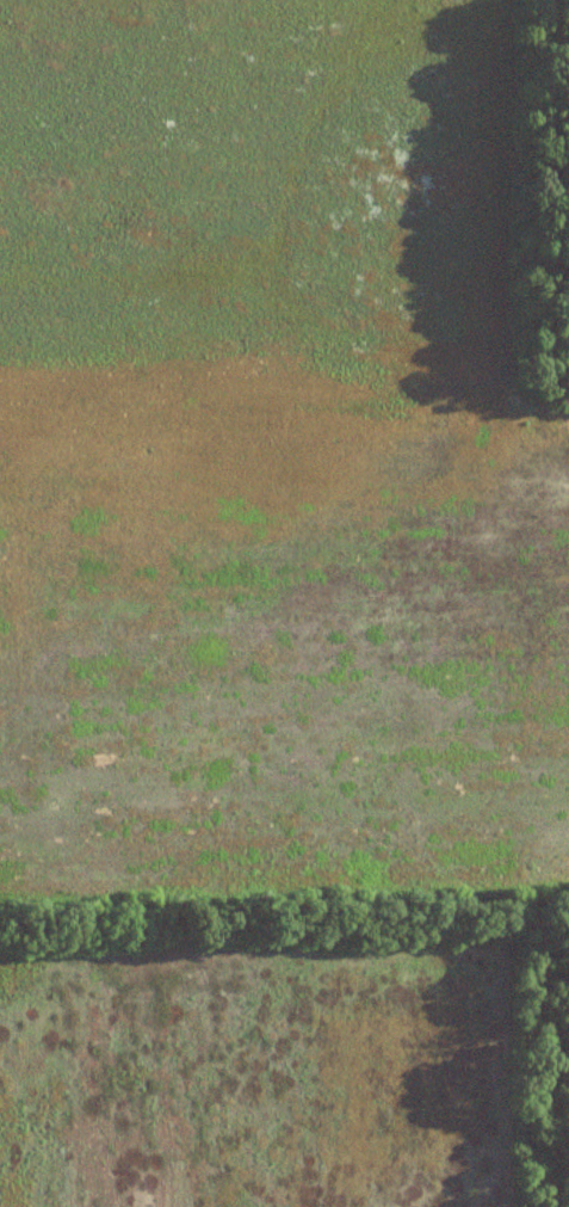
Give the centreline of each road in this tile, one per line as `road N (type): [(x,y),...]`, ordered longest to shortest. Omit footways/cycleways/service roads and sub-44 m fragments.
road 1 (residential): [(0,586),(527,589)]

